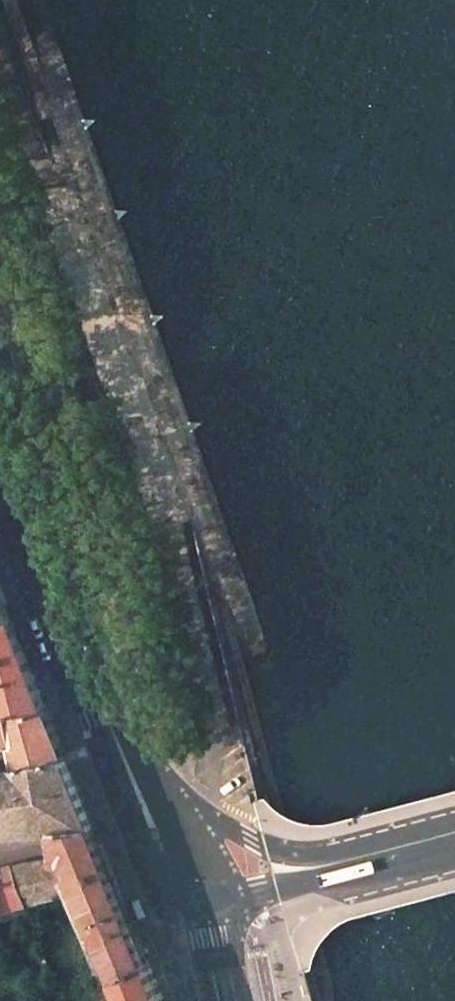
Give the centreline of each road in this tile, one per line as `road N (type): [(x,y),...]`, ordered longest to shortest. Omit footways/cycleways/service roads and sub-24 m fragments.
road 1 (primary): [(187,908),(133,791),(0,453)]
road 2 (primary): [(187,908),(454,840)]

